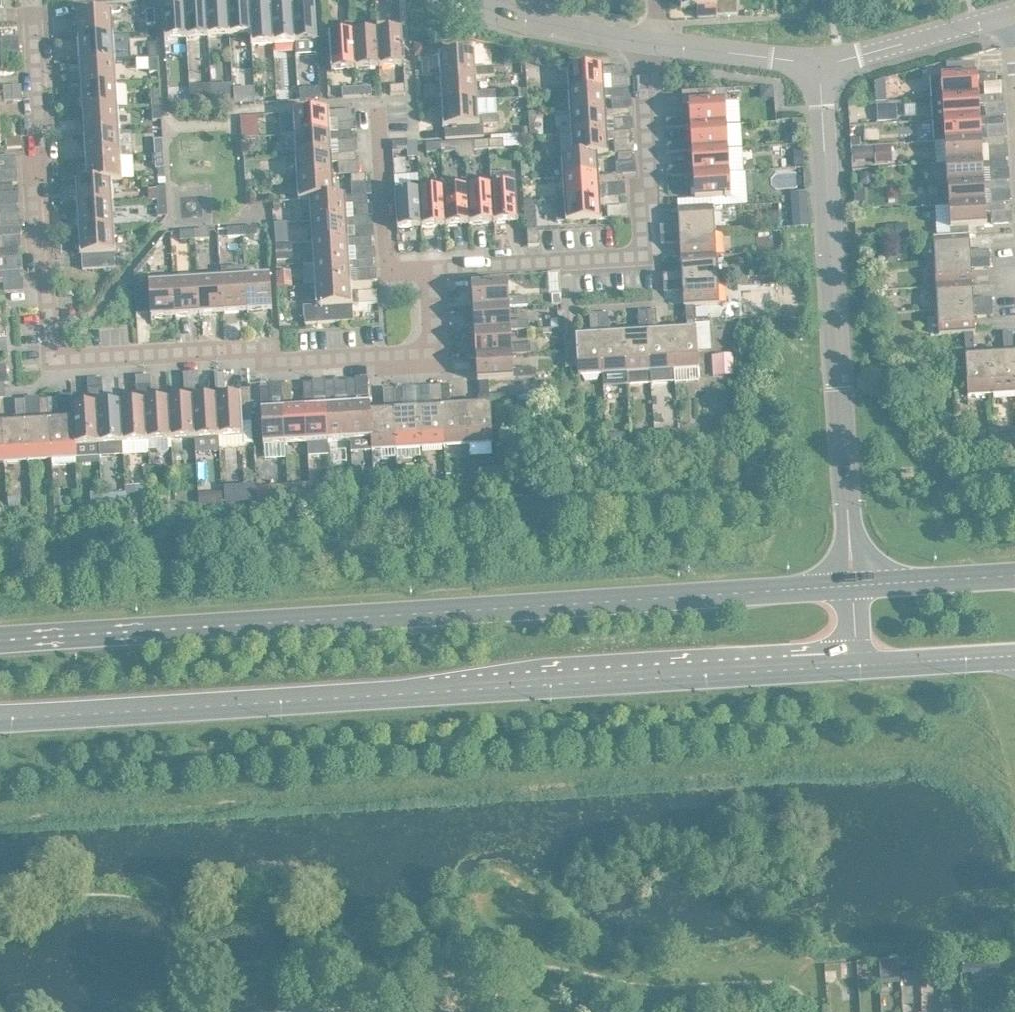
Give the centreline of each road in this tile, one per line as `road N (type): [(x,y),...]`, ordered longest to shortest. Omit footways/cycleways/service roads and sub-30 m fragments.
road 1 (secondary): [(0,712),(861,660)]
road 2 (secondary): [(859,581),(0,633)]
road 3 (residential): [(441,263),(441,349),(275,358),(274,343),(54,353),(38,0)]
road 4 (tertiary): [(824,59),(859,581)]
road 5 (residential): [(653,36),(653,254),(441,263)]
road 6 (residential): [(384,95),(394,263),(441,263)]
road 7 (tertiary): [(824,59),(1014,12)]
road 8 (tertiary): [(653,36),(543,18),(498,0)]
road 9 (tertiary): [(824,59),(666,38)]
road 10 (secondary): [(1014,571),(859,581)]
road 11 (secondary): [(861,660),(1014,651)]

